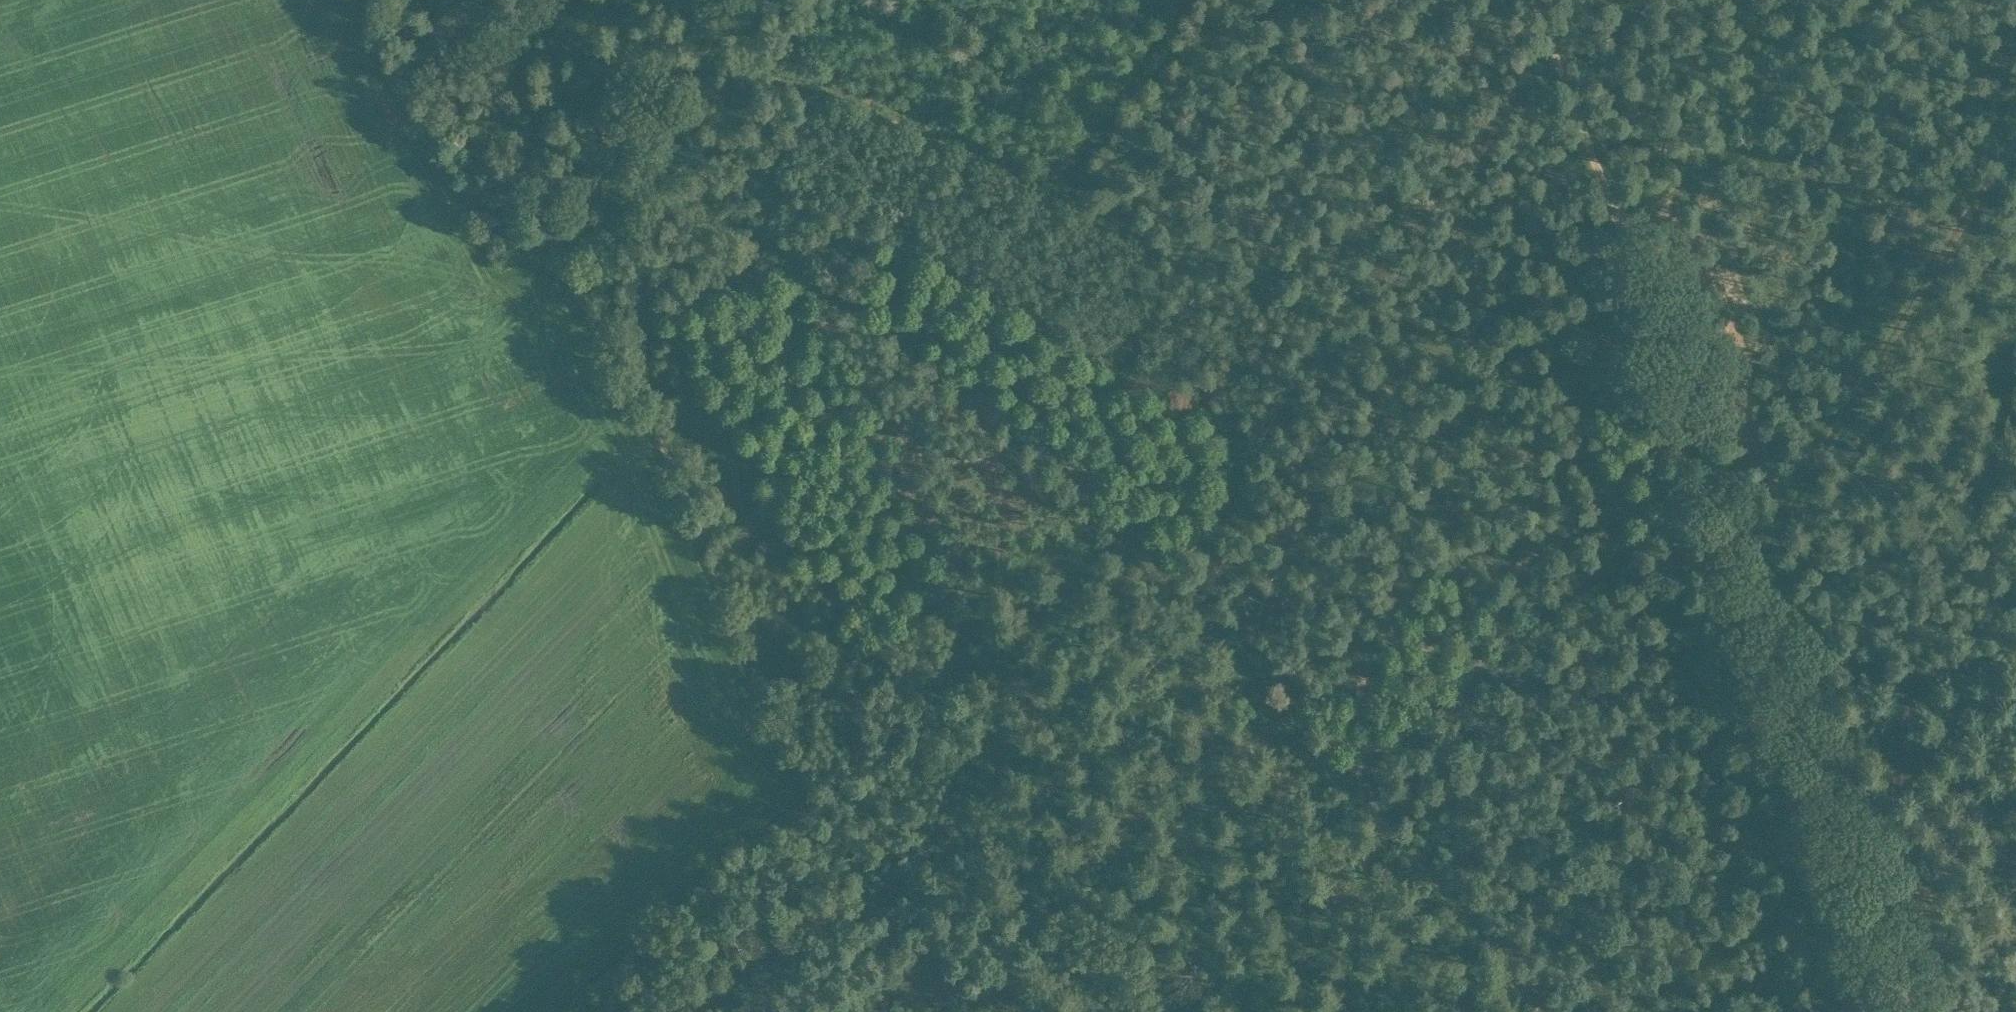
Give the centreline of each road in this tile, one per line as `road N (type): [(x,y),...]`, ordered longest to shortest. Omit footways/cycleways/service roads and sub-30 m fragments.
road 1 (track): [(1713,474),(1912,1011)]
road 2 (track): [(1541,0),(1713,474)]

